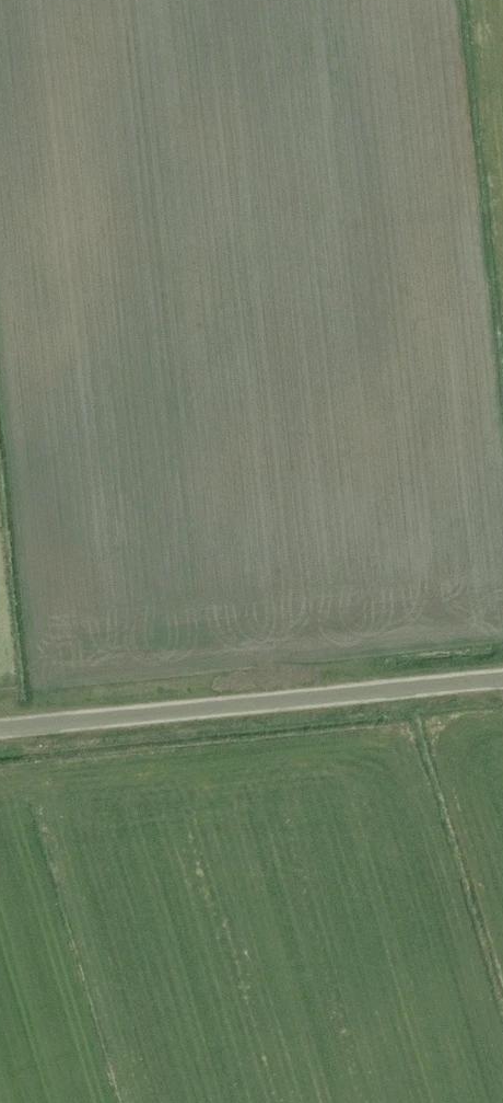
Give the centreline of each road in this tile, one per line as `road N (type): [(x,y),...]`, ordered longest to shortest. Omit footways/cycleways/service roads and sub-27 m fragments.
road 1 (unclassified): [(0,724),(502,674)]

